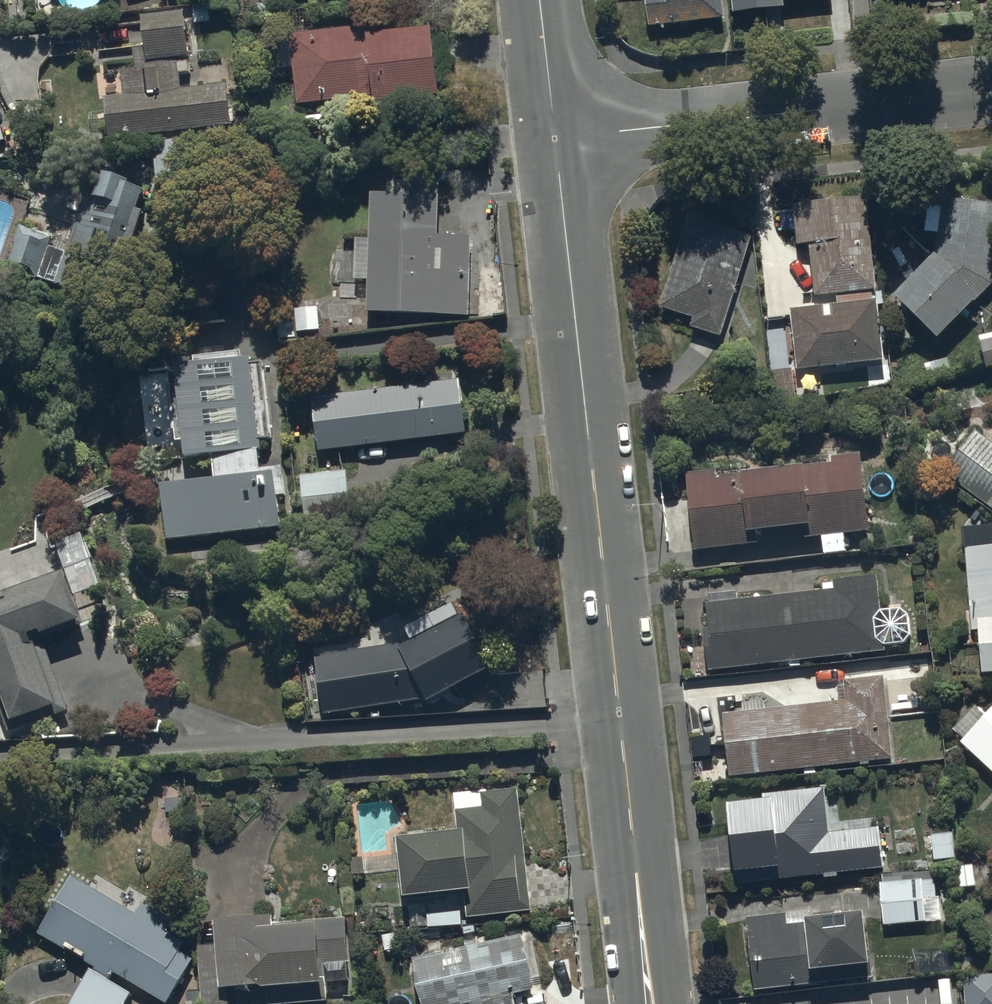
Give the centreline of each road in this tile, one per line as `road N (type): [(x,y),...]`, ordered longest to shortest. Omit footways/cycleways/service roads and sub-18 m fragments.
road 1 (tertiary): [(655,1003),(558,141)]
road 2 (residential): [(558,141),(991,84)]
road 3 (tertiary): [(558,141),(541,0)]

